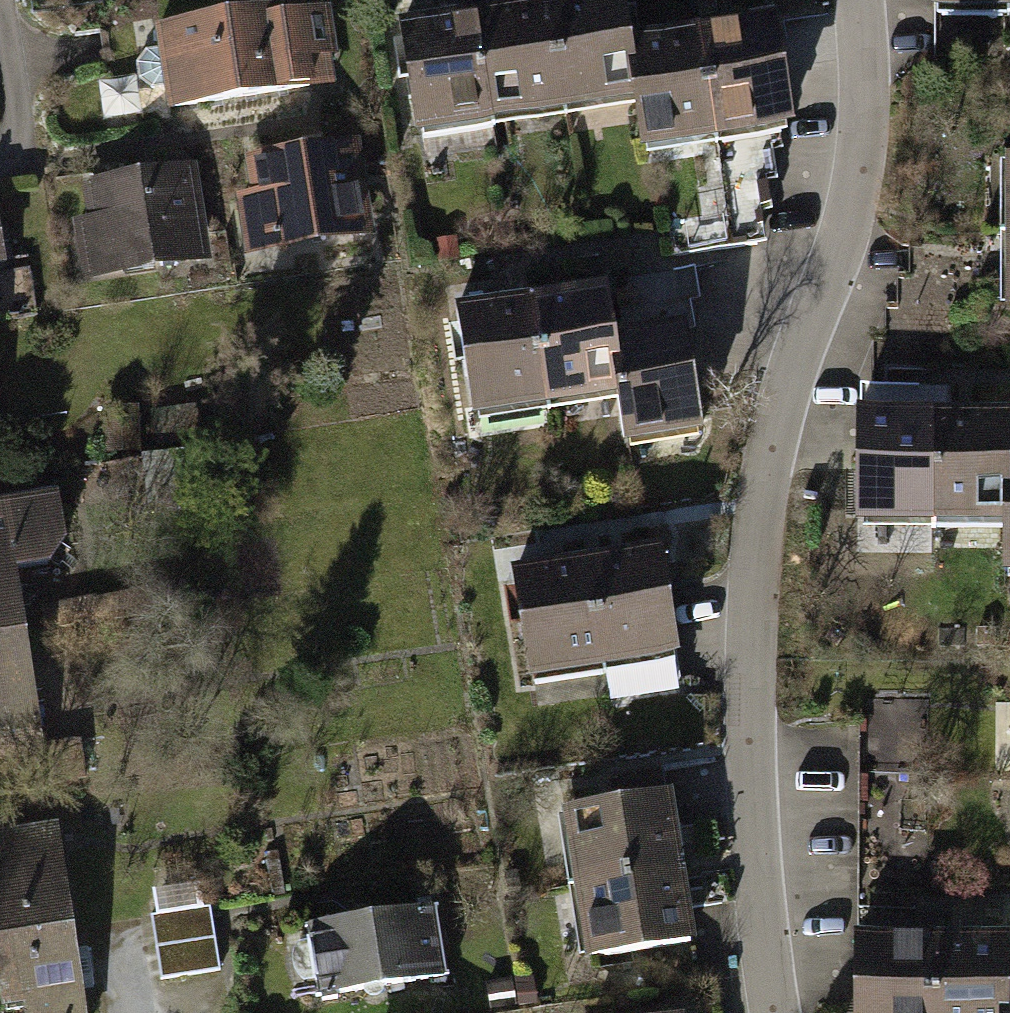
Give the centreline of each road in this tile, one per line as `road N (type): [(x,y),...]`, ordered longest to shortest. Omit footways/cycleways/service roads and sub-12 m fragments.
road 1 (residential): [(861,0),(865,121),(855,194),(786,390),(755,554),(751,786),(774,1012)]

